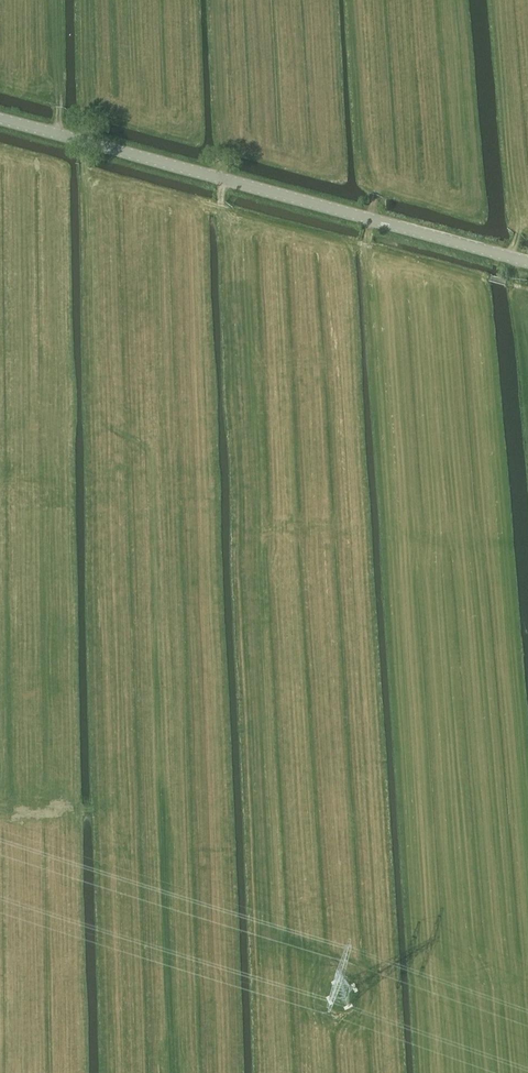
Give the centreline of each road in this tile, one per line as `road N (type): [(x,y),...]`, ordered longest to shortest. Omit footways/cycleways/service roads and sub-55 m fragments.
road 1 (unclassified): [(527,263),(0,122)]

